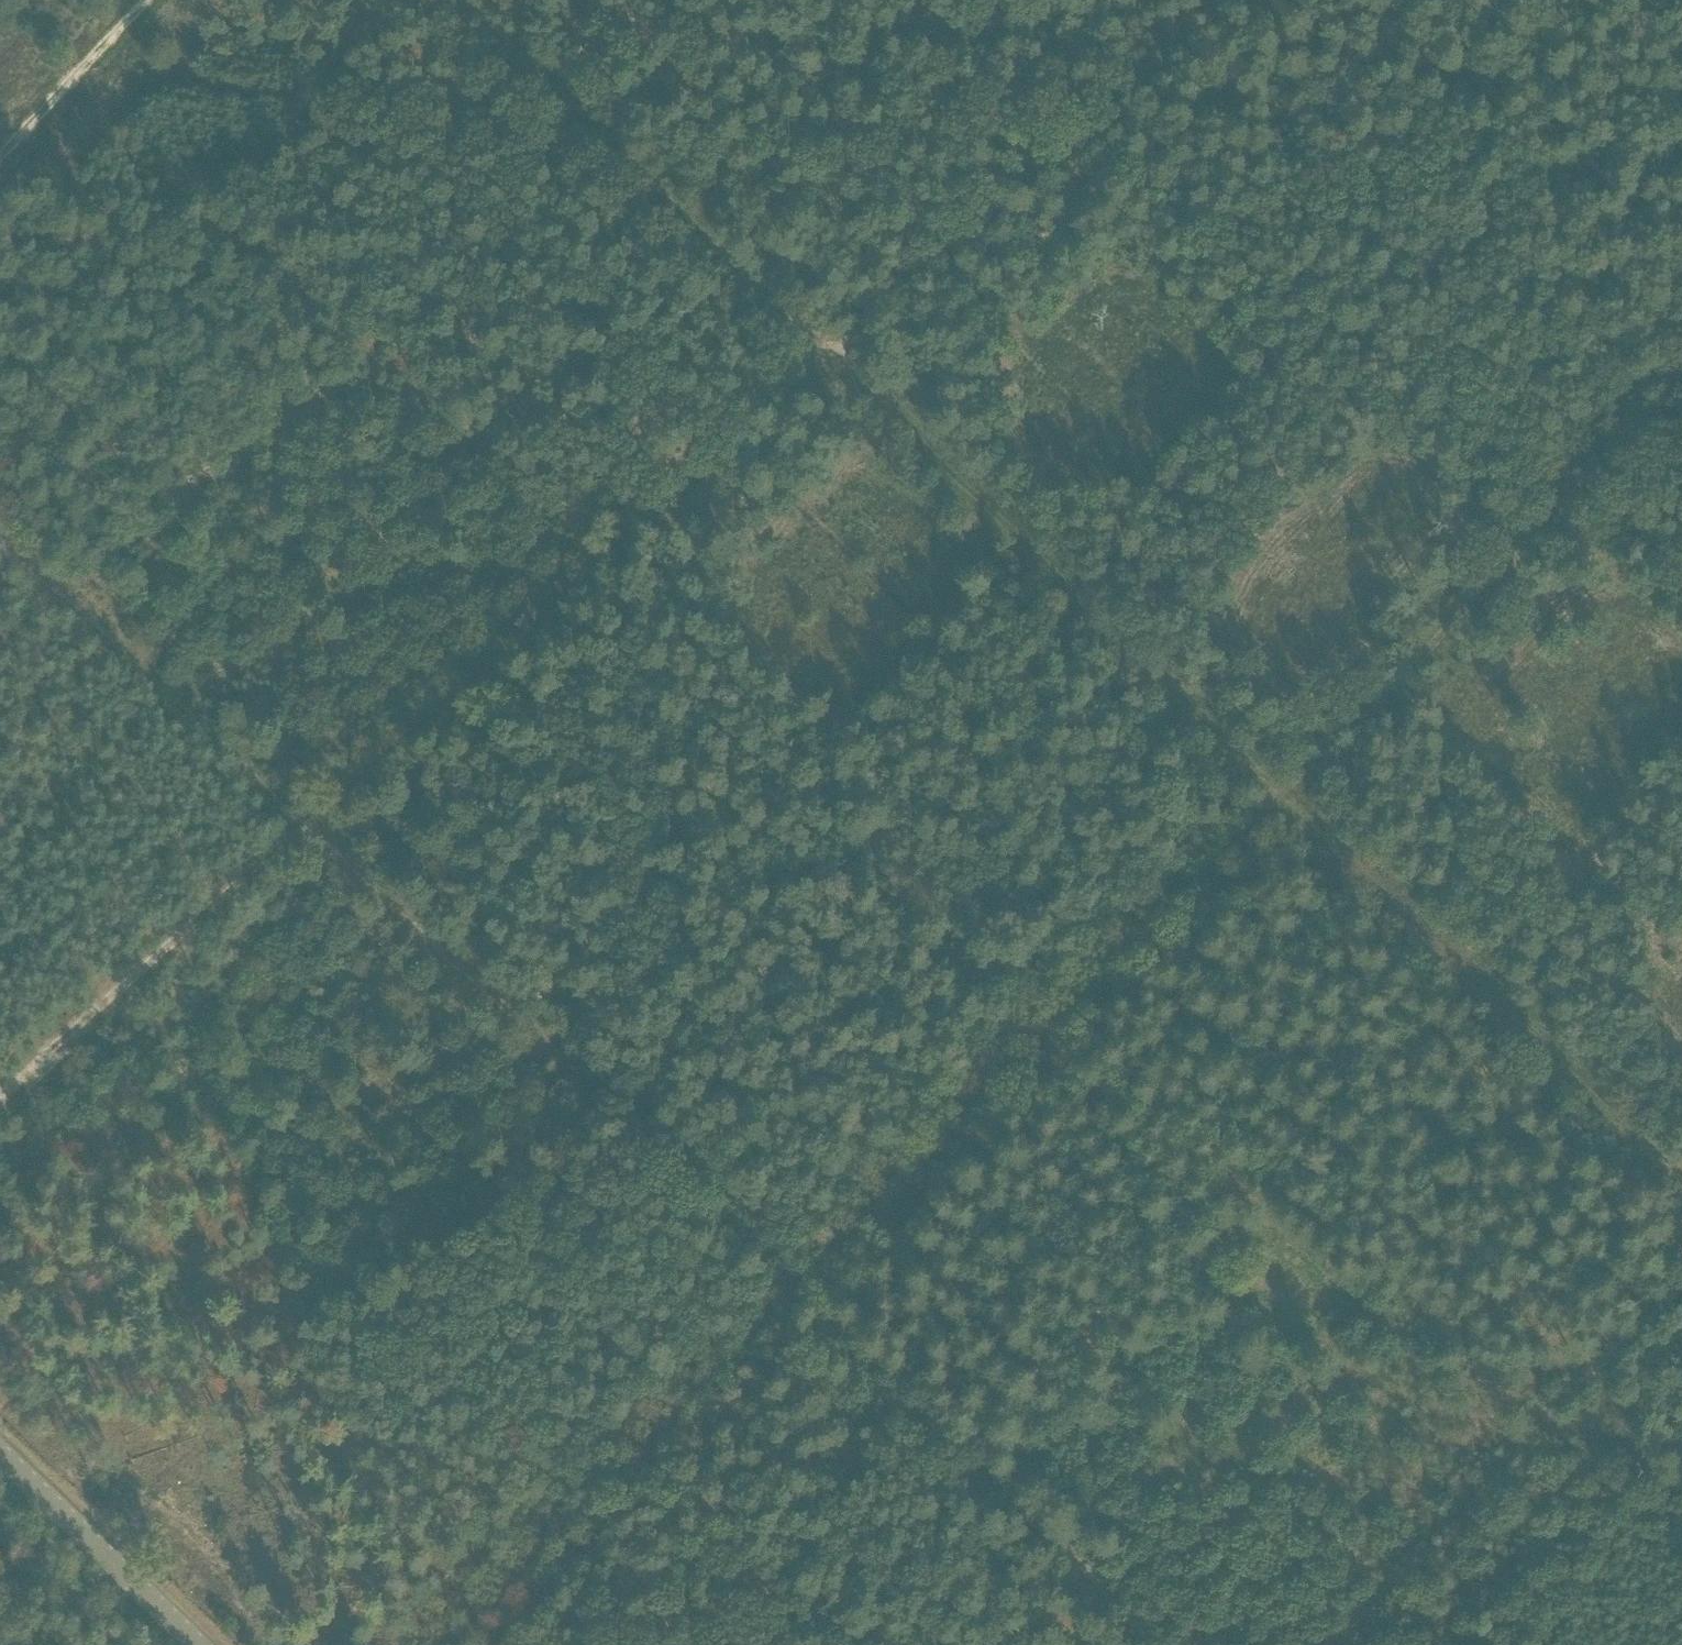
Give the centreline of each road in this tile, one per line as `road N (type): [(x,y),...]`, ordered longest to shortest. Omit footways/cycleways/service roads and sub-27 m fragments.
road 1 (track): [(460,0),(1681,1184)]
road 2 (track): [(788,1294),(1681,371)]
road 3 (track): [(504,1597),(305,1400),(245,1307),(221,1191),(188,1123),(70,1035)]
road 4 (track): [(824,357),(1211,0)]
road 5 (track): [(1681,1286),(1318,1644)]
road 6 (track): [(1146,1644),(788,1294)]
road 7 (track): [(504,1597),(788,1294)]
road 8 (track): [(70,1035),(294,822)]
road 9 (tertiary): [(197,1644),(0,1456)]

